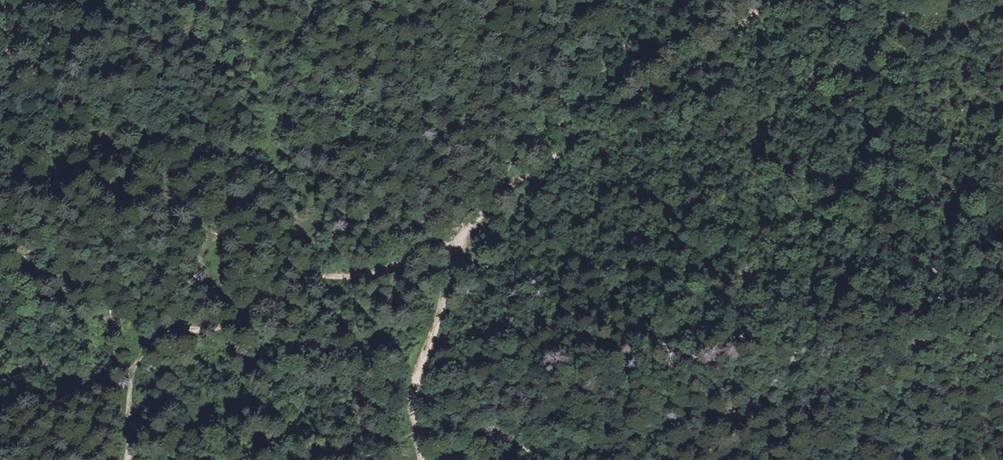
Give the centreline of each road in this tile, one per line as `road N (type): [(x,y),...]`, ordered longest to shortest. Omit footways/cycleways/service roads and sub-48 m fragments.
road 1 (track): [(466,238),(360,275),(303,278),(230,333),(184,336),(155,350),(129,381),(125,459)]
road 2 (track): [(488,200),(740,28),(766,0)]
road 3 (track): [(682,0),(595,91),(536,133),(488,200)]
road 4 (track): [(420,459),(416,374),(466,238)]

